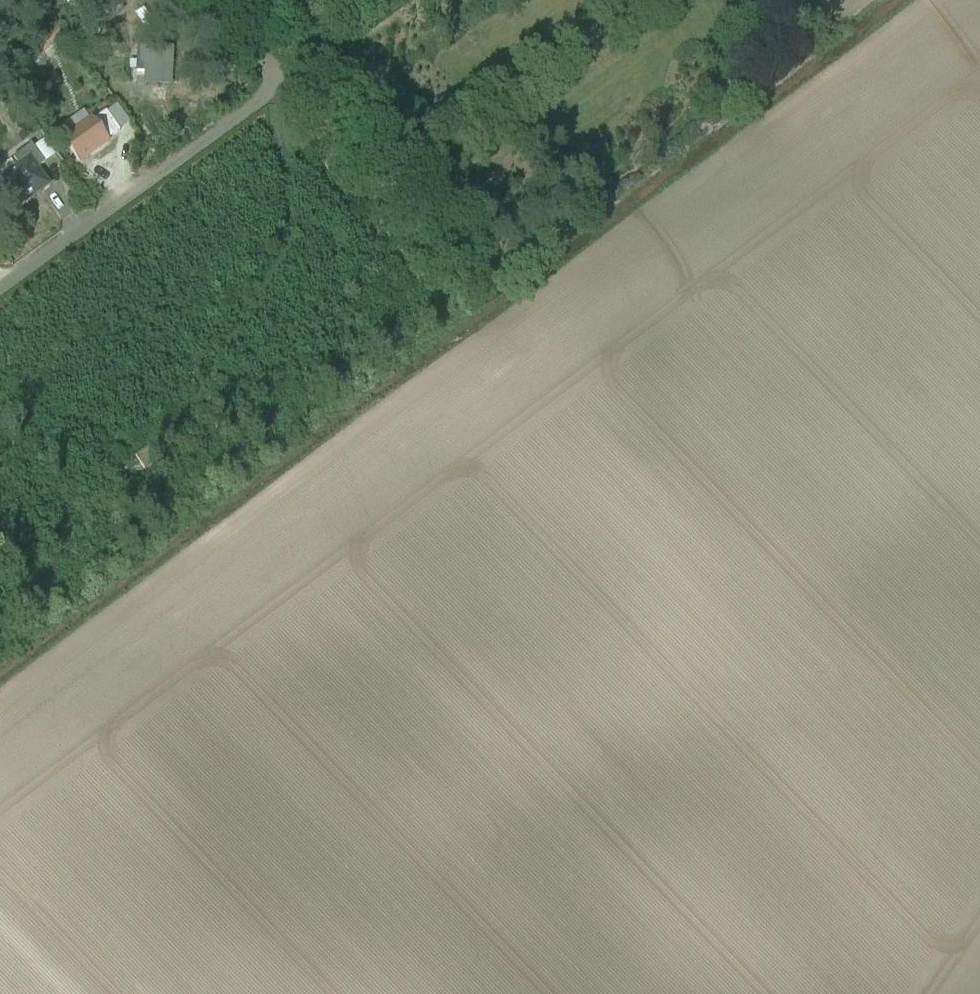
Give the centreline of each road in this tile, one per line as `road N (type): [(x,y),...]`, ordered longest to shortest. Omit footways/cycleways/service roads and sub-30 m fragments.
road 1 (residential): [(0,286),(283,85),(194,0)]

